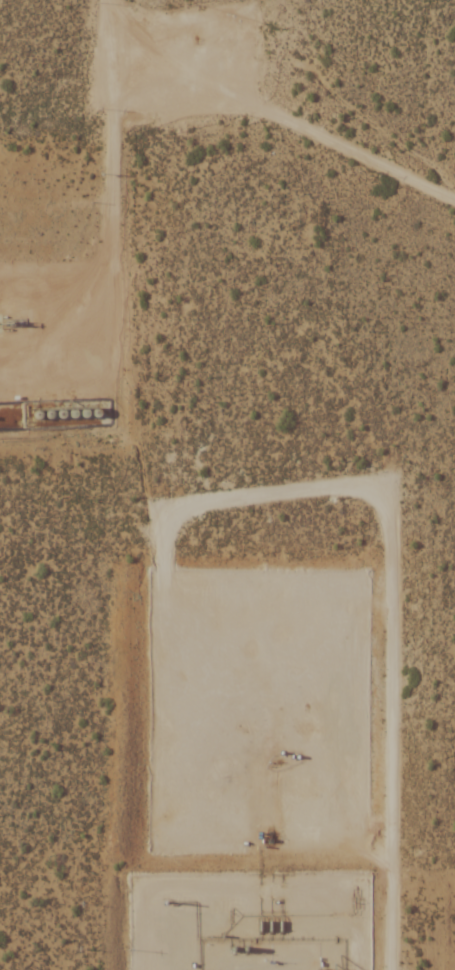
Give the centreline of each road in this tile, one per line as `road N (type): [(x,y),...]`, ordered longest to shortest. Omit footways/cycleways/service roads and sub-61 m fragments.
road 1 (residential): [(98,28),(454,194)]

